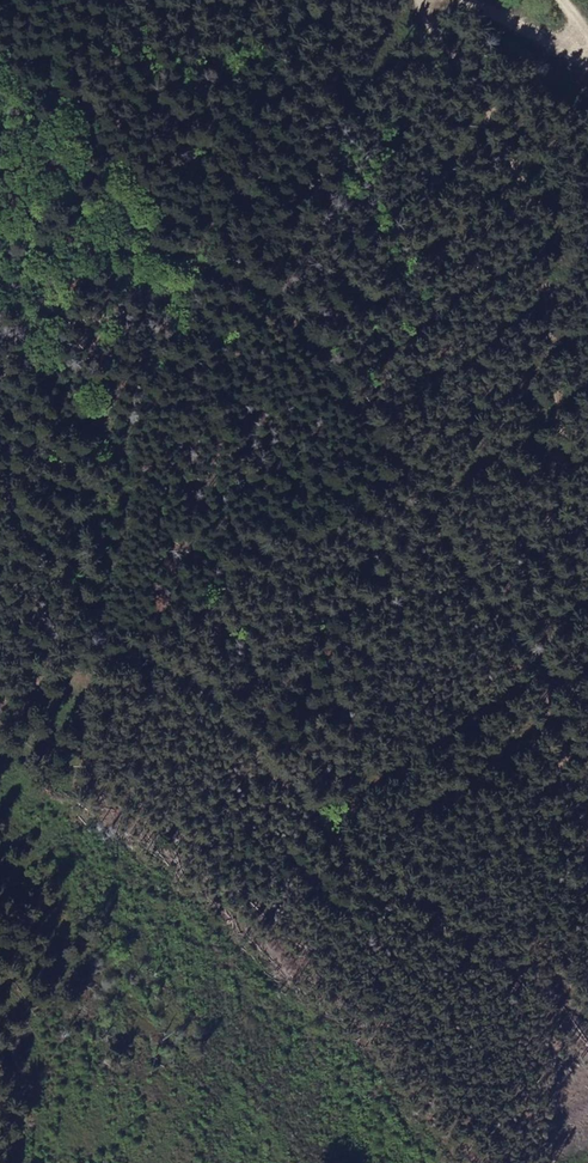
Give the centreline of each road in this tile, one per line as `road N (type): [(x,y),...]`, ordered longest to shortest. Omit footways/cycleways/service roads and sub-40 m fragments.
road 1 (track): [(409,0),(516,171),(551,414),(538,682),(587,826)]
road 2 (track): [(587,1017),(378,887),(182,682),(97,663),(0,703)]
road 3 (track): [(587,82),(462,0)]

